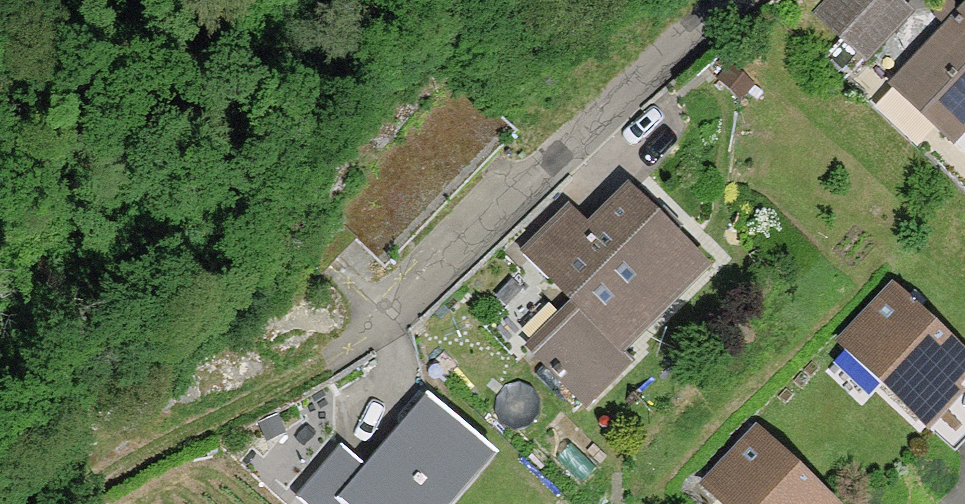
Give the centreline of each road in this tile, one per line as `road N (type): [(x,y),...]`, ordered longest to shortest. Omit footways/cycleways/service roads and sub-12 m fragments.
road 1 (residential): [(752,0),(357,342)]
road 2 (track): [(73,503),(357,342)]

